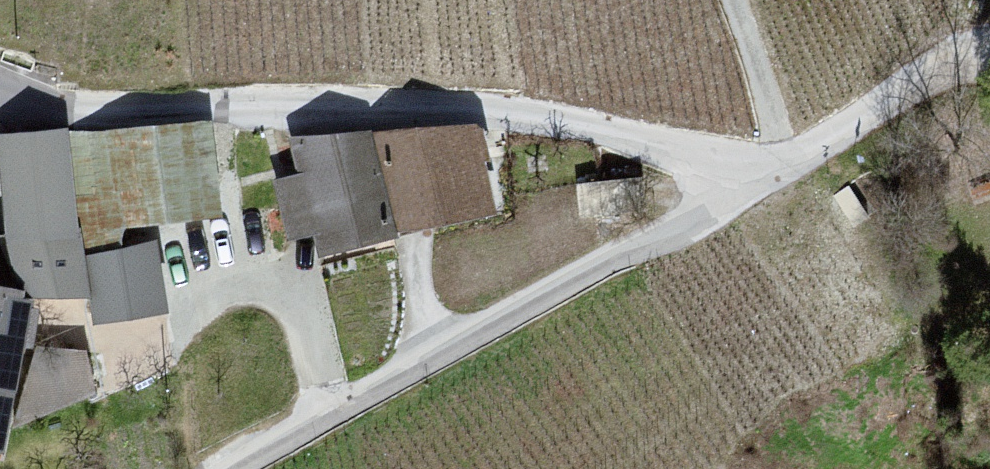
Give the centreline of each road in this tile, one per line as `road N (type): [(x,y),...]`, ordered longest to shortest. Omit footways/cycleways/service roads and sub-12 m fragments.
road 1 (unclassified): [(0,93),(67,109),(496,108),(657,140),(747,182)]
road 2 (residential): [(241,468),(747,182)]
road 3 (unclassified): [(747,182),(989,57)]

